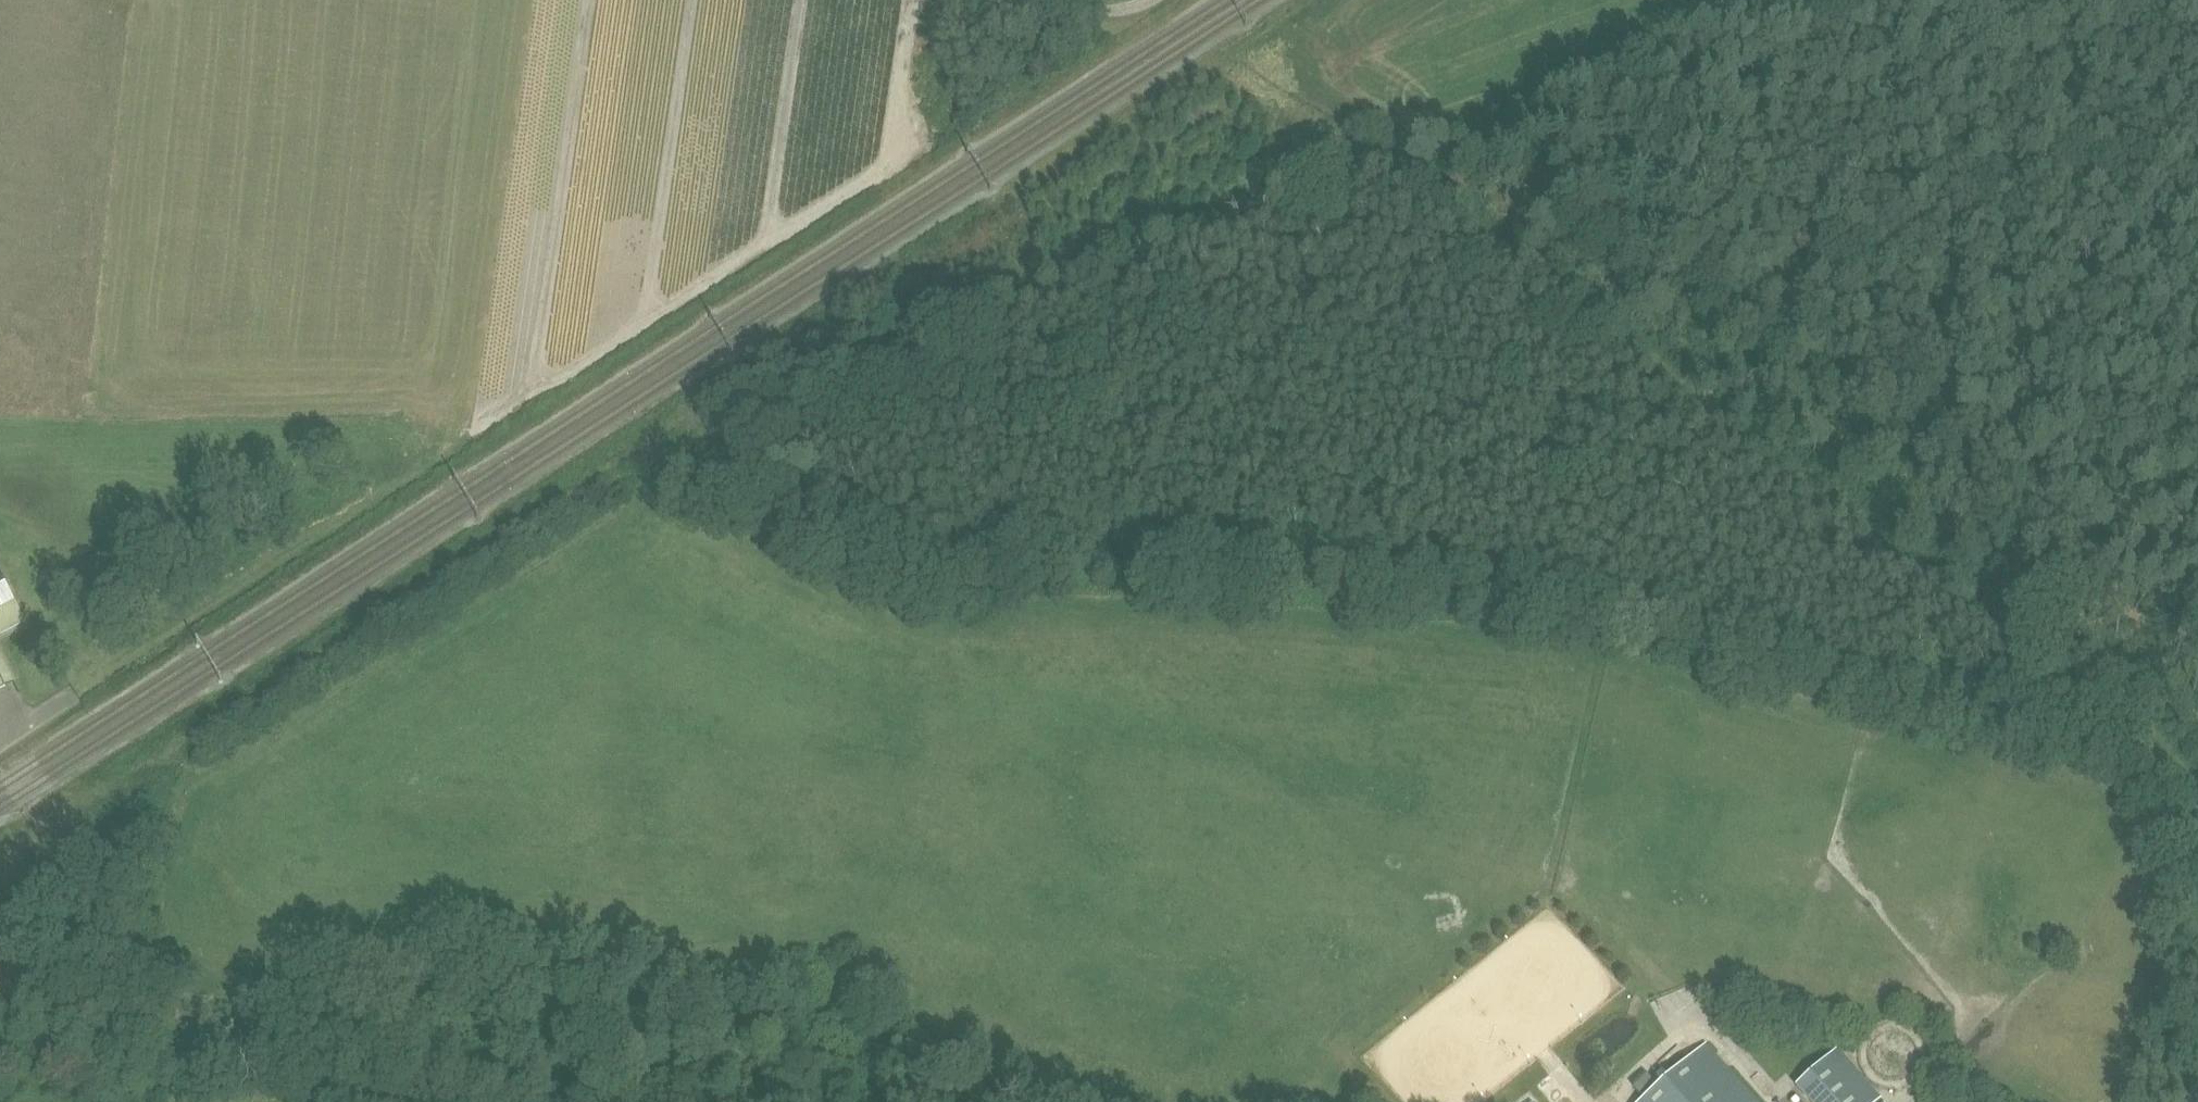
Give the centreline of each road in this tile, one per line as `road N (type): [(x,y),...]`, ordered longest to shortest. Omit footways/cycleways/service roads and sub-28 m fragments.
road 1 (track): [(0,870),(104,785),(636,453),(752,426),(1045,280),(1371,161)]

